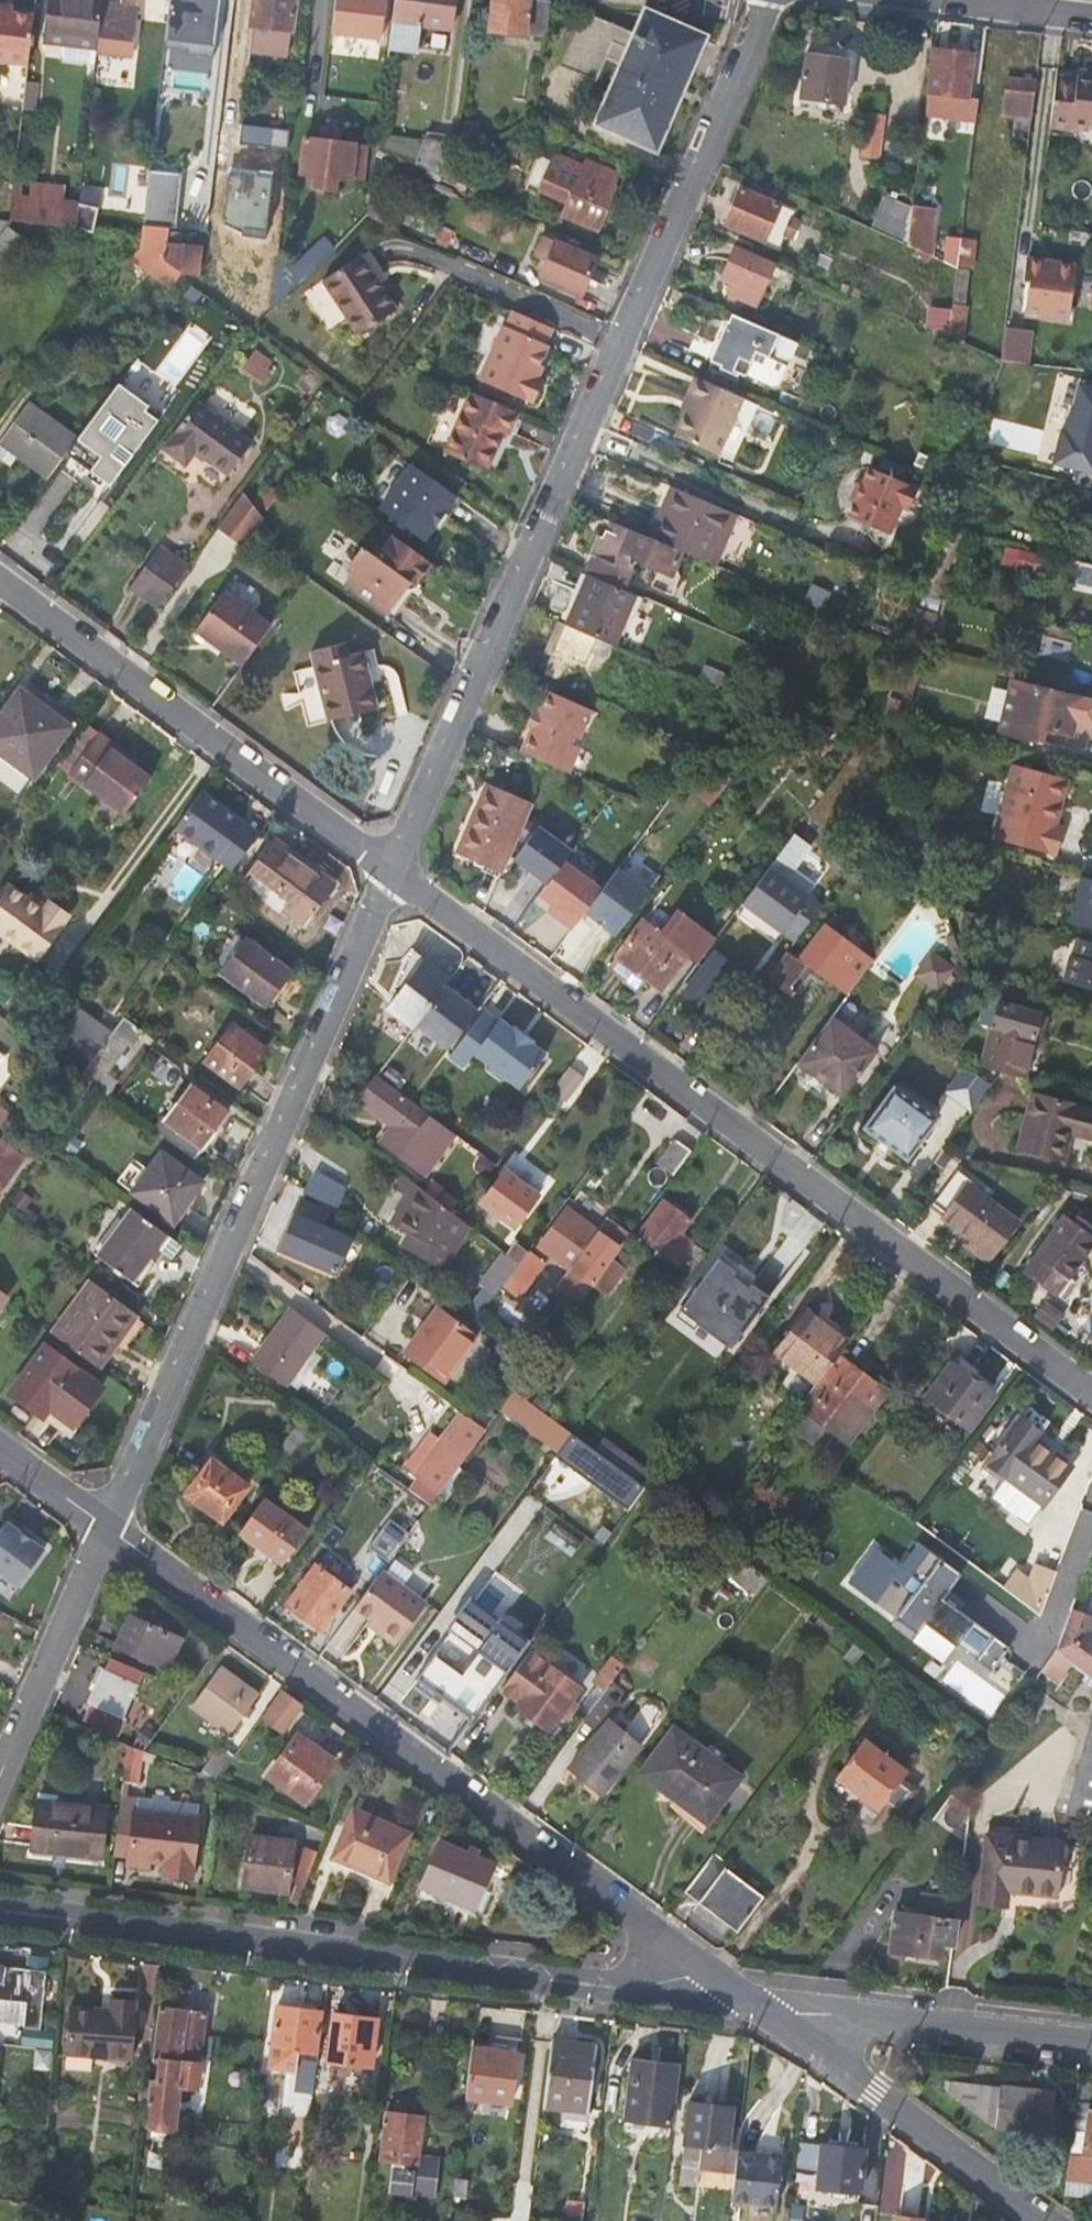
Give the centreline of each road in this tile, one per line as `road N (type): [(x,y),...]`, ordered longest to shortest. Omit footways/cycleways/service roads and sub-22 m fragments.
road 1 (residential): [(392,869),(768,0)]
road 2 (residential): [(1091,1387),(392,869)]
road 3 (residential): [(741,2002),(107,1526)]
road 4 (residential): [(0,1911),(741,2002)]
road 5 (residential): [(107,1526),(392,869)]
road 6 (residential): [(392,869),(0,578)]
road 7 (residential): [(1047,2220),(741,2002)]
road 8 (residential): [(741,2002),(1091,2042)]
road 9 (residential): [(107,1526),(0,1774)]
road 10 (residential): [(950,0),(1091,17)]
road 11 (residential): [(107,1526),(0,1448)]

